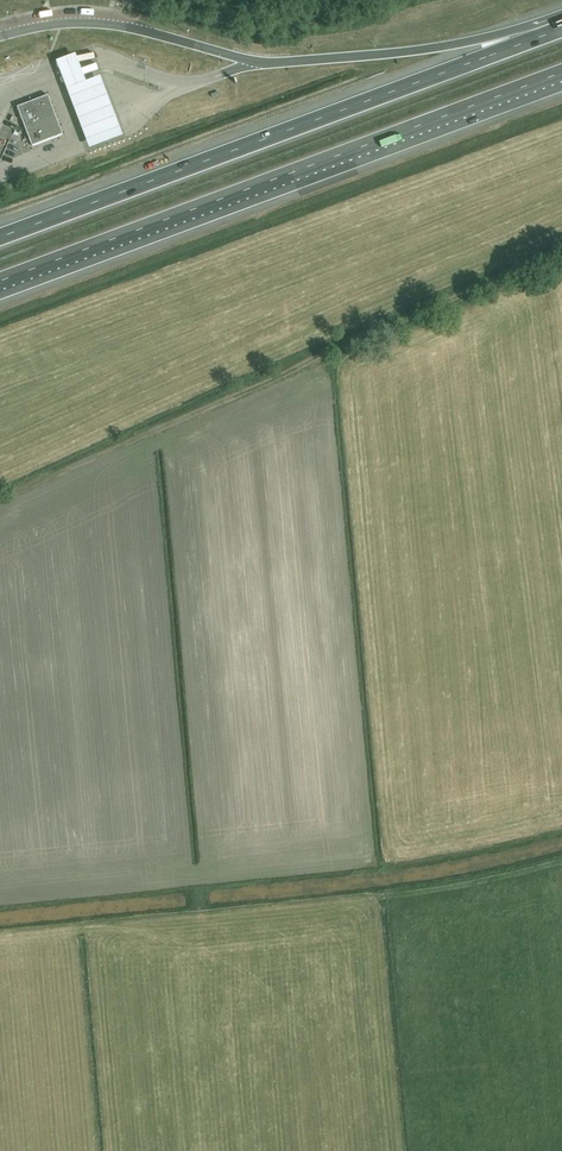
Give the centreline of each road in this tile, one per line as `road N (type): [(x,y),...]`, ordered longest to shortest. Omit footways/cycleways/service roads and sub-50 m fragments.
road 1 (track): [(561,253),(0,500)]
road 2 (motorway): [(0,282),(561,74)]
road 3 (motorway): [(556,31),(0,236)]
road 4 (motorway): [(556,31),(254,62)]

